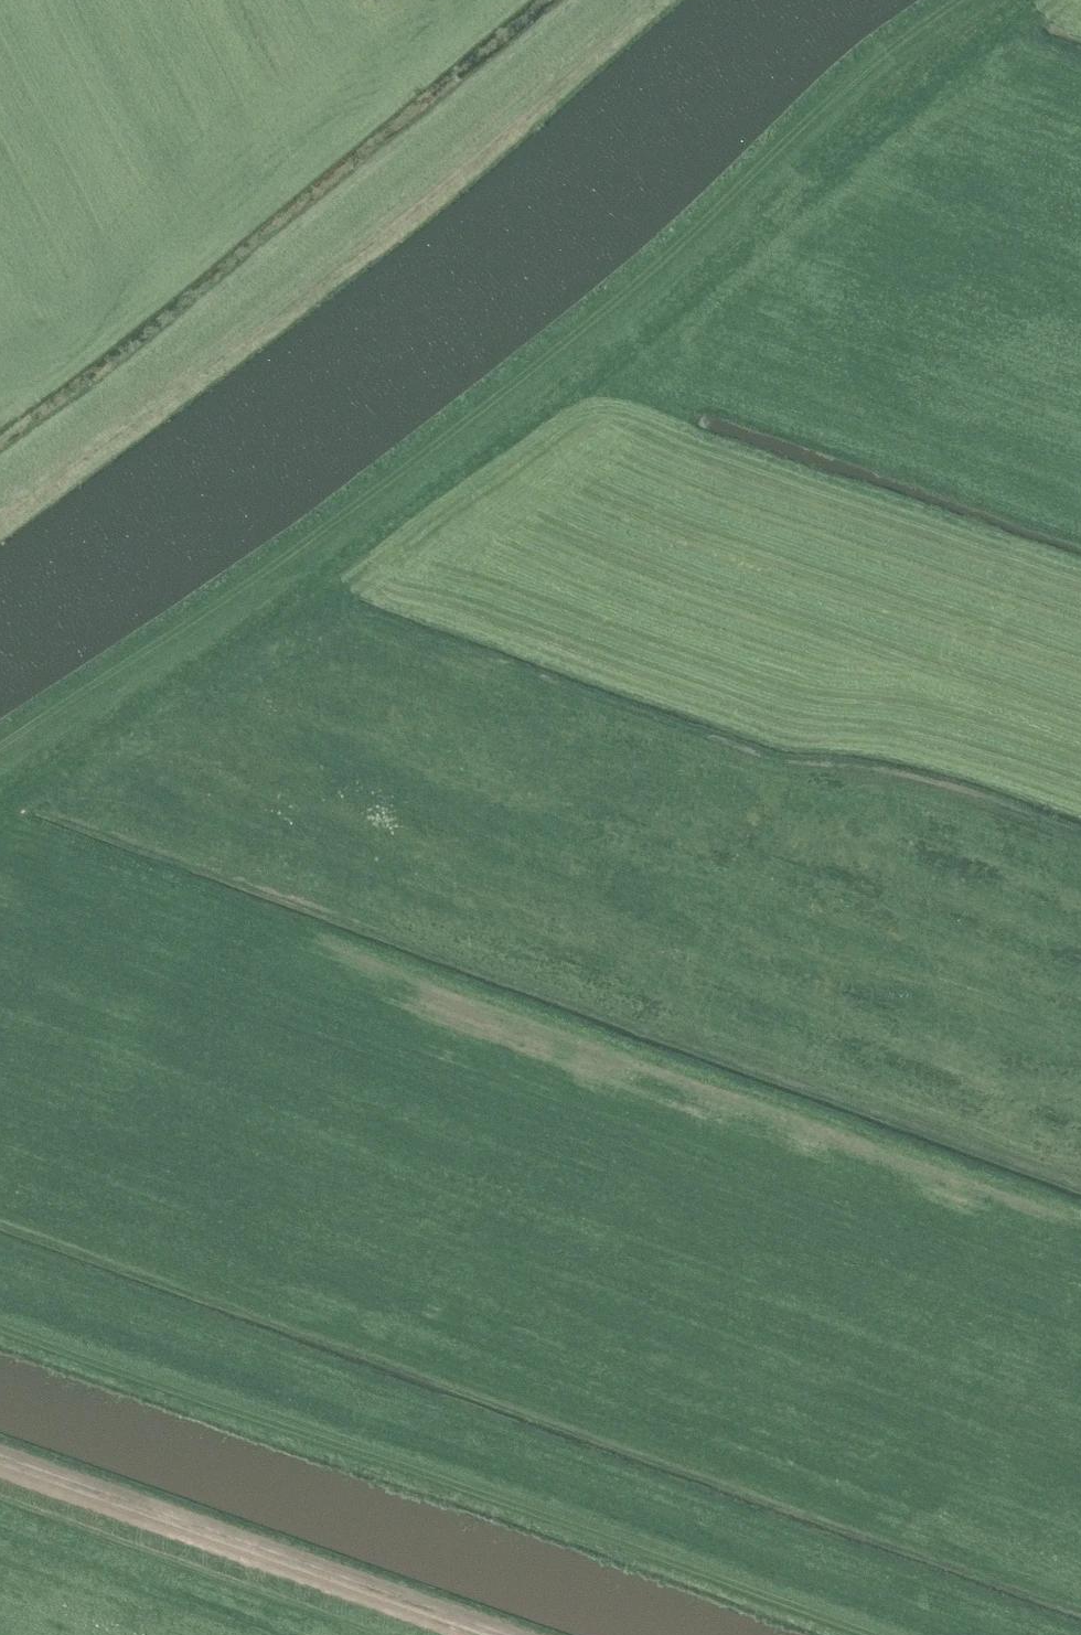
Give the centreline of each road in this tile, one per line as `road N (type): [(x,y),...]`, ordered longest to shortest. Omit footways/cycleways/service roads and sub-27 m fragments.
road 1 (track): [(461,1634),(0,1464)]

